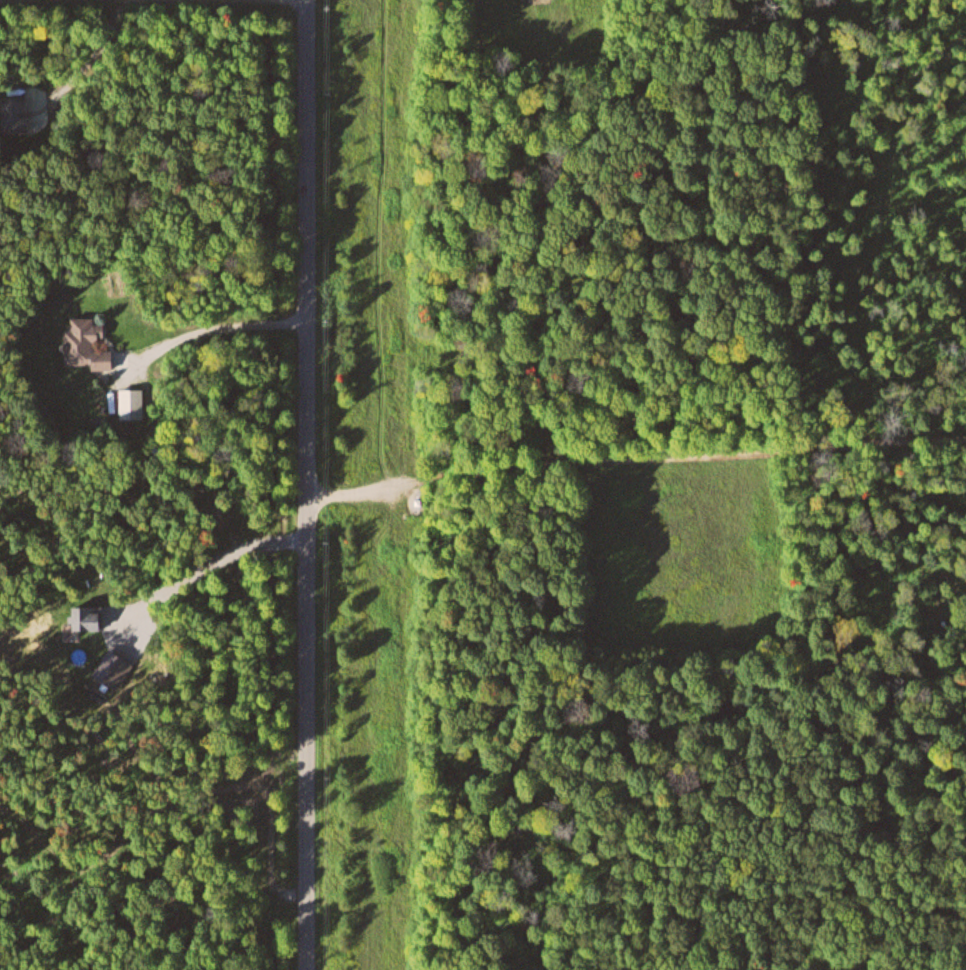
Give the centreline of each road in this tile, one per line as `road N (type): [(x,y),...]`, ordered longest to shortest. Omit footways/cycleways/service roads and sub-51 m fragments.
road 1 (residential): [(309,969),(308,0)]

